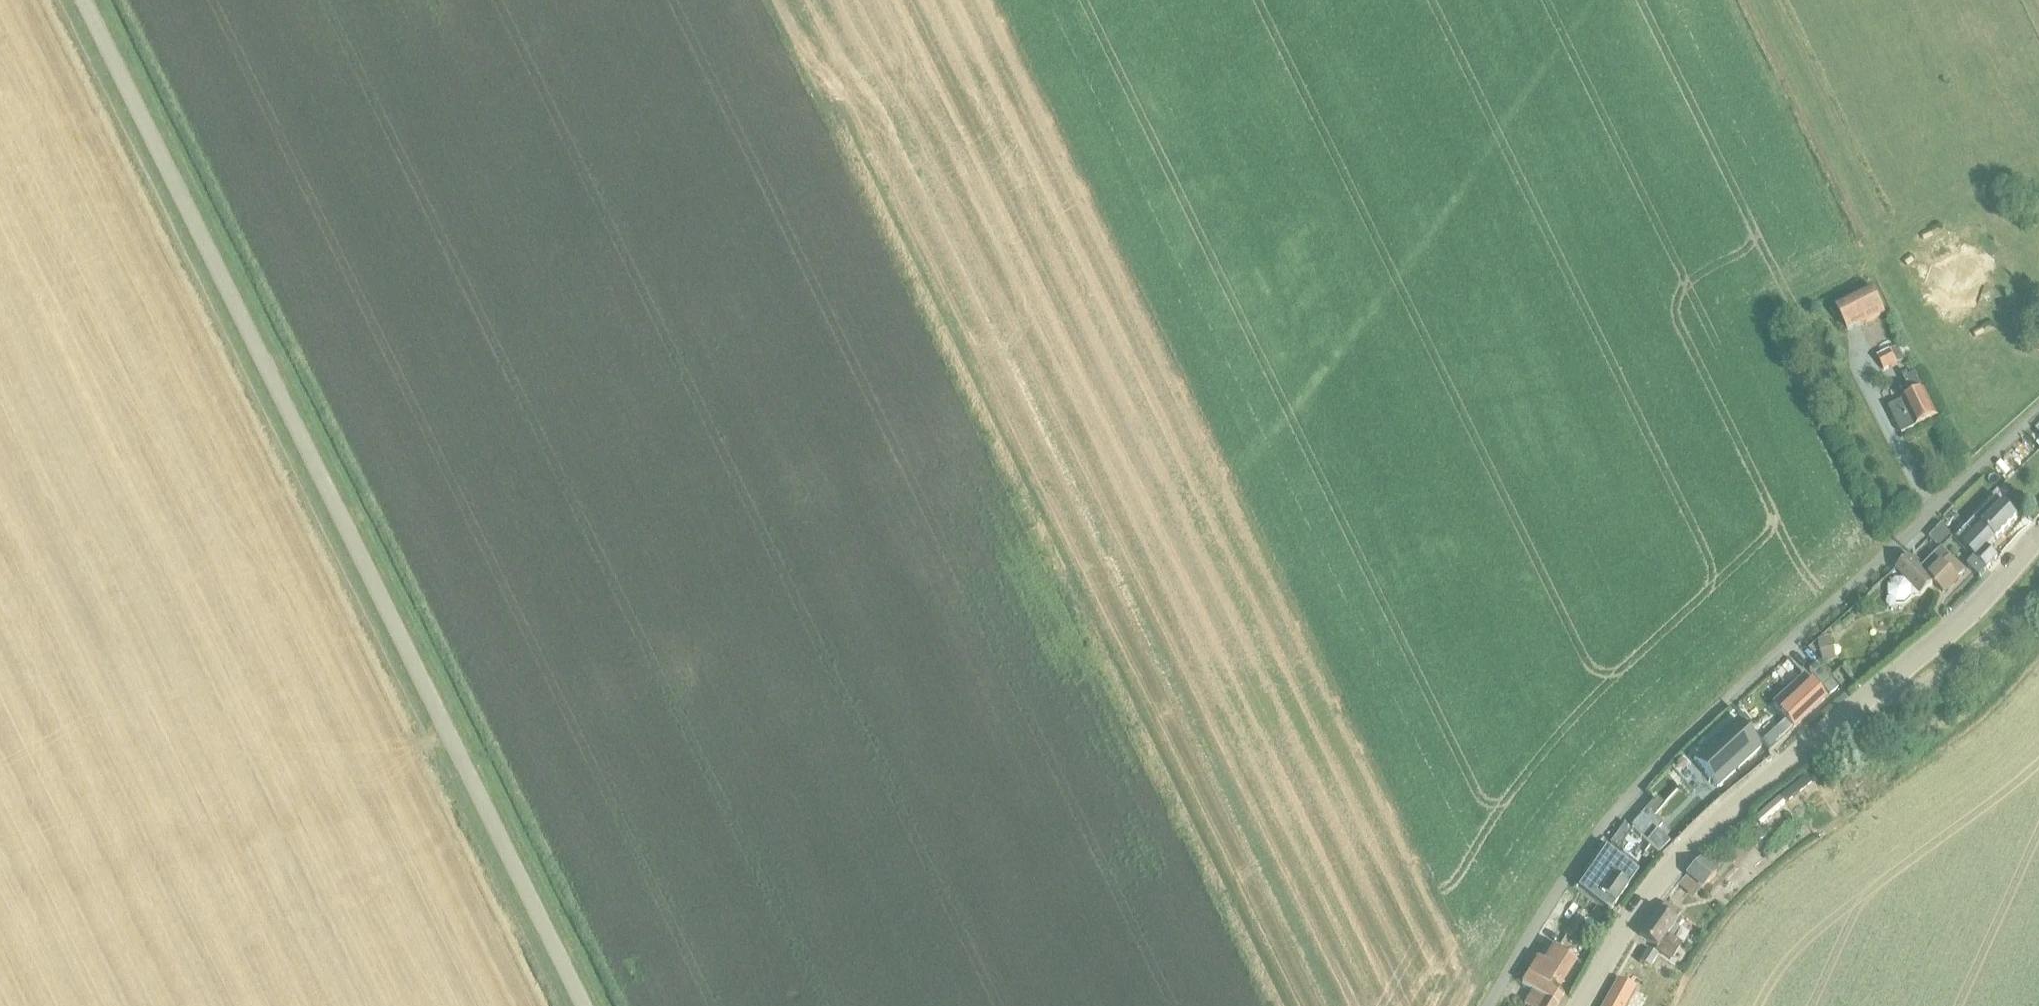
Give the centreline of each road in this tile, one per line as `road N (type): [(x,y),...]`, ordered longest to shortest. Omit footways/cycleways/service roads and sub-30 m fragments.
road 1 (unclassified): [(583,1005),(84,0)]
road 2 (residential): [(2038,418),(1651,769),(1572,863),(1492,1005)]
road 3 (tertiary): [(1586,1005),(1656,896),(1719,826),(1850,719)]
road 4 (tertiary): [(1850,719),(1973,617),(2038,540)]
road 5 (unclassified): [(1850,719),(1909,704),(2038,604)]

